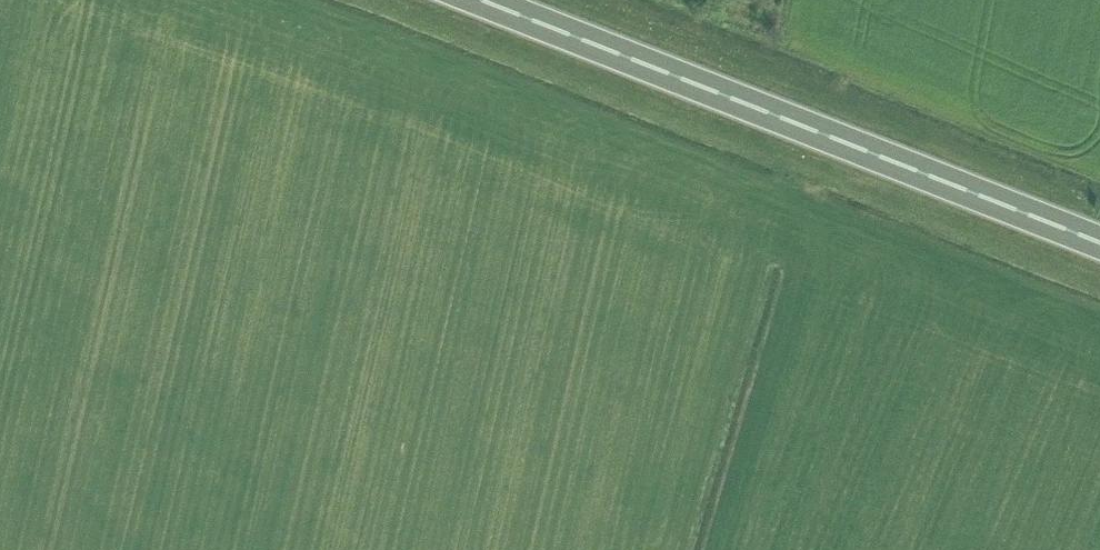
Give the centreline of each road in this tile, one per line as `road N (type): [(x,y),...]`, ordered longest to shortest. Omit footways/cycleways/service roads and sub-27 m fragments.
road 1 (trunk): [(1099,239),(491,0)]

